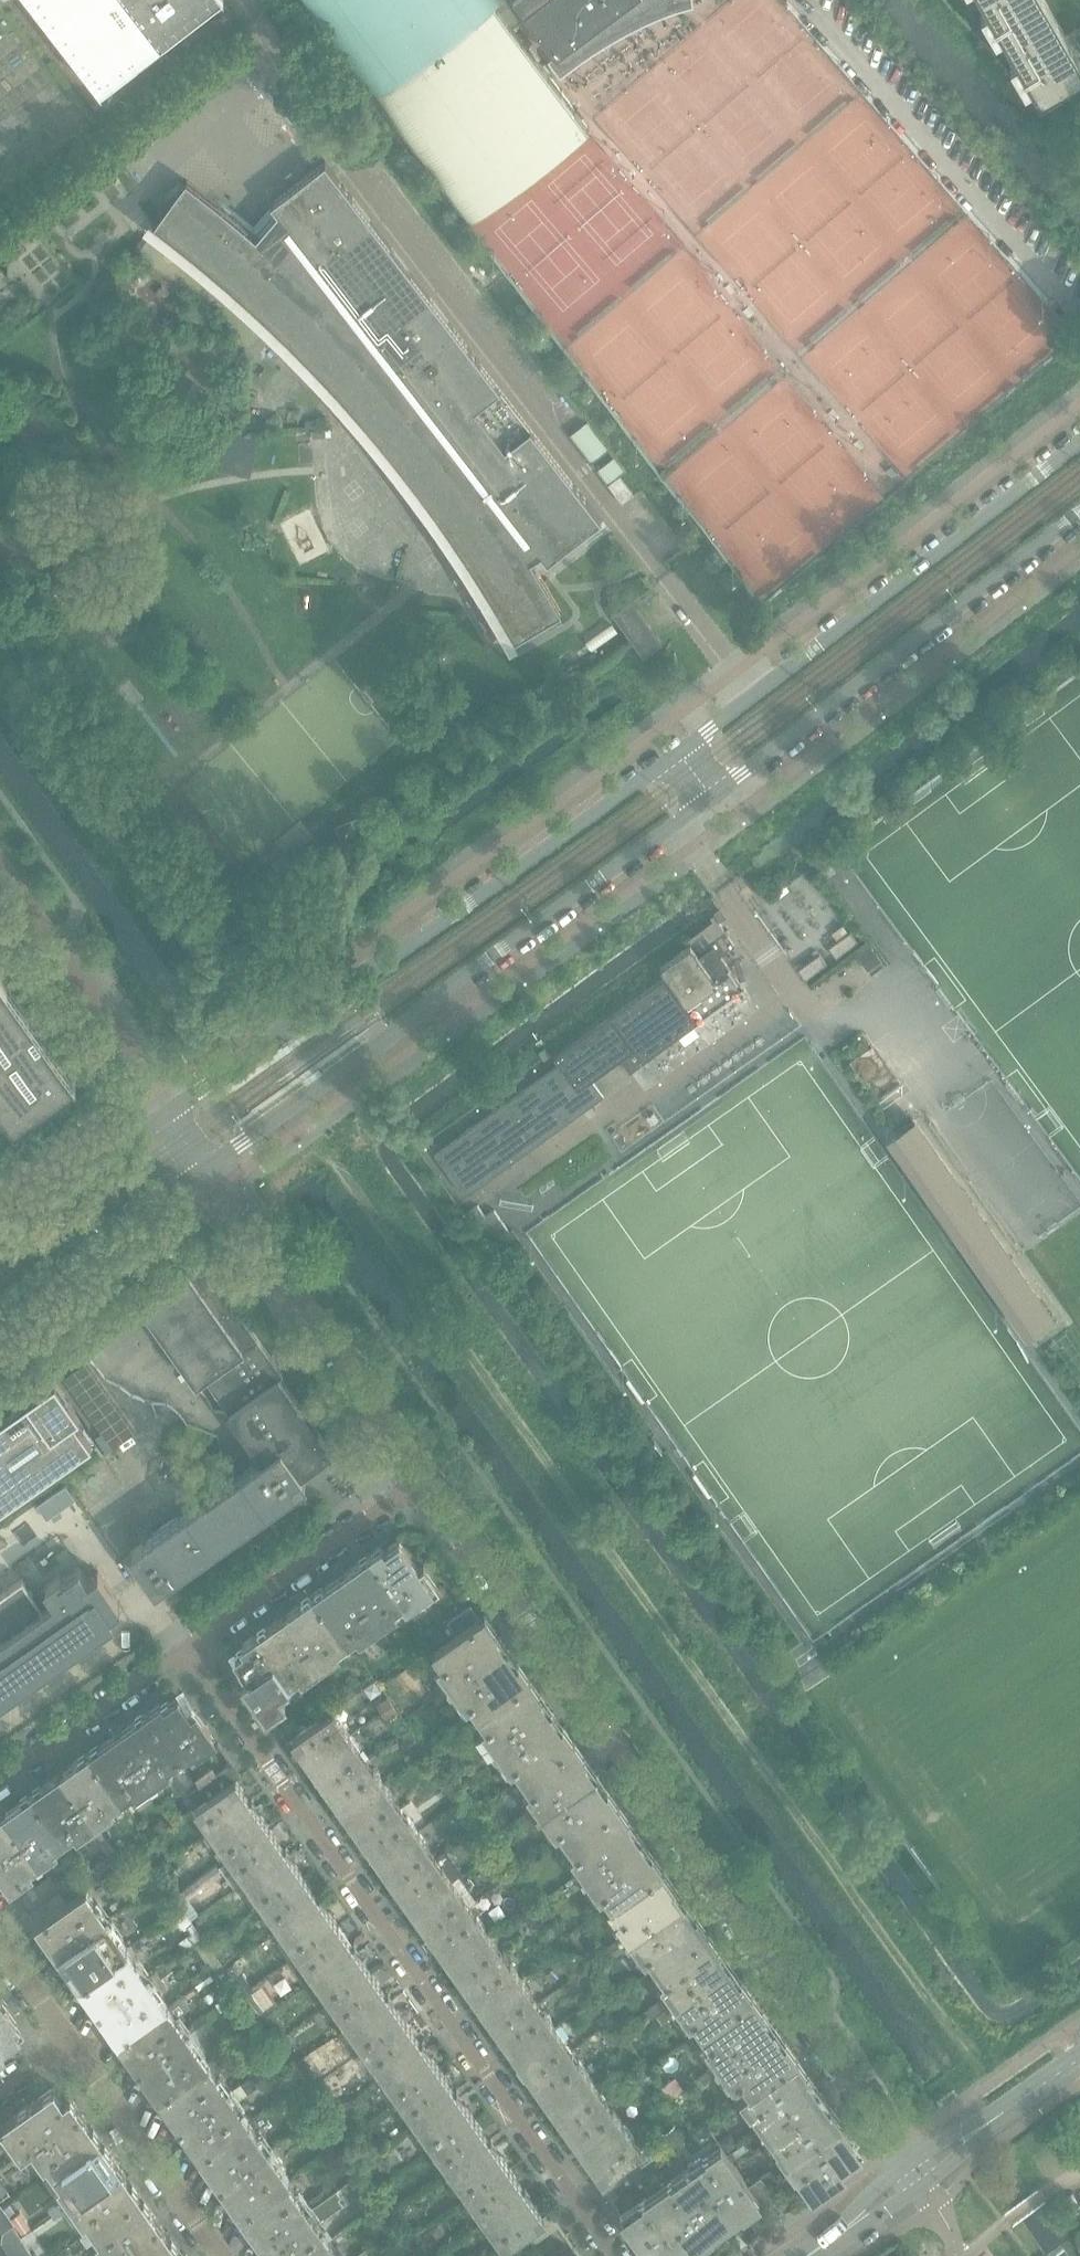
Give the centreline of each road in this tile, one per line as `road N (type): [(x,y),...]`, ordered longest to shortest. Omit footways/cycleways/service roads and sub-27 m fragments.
road 1 (residential): [(917,2176),(427,1479)]
road 2 (residential): [(620,2255),(187,1648)]
road 3 (residential): [(211,1166),(709,800)]
road 4 (residential): [(676,755),(172,1110)]
road 5 (residential): [(1079,444),(676,755)]
road 6 (residential): [(709,800),(1079,513)]
road 7 (residential): [(427,1479),(211,1166)]
road 8 (residential): [(427,1479),(187,1648)]
road 9 (residential): [(172,1110),(0,877)]
road 10 (residential): [(224,2255),(70,2043)]
road 11 (residential): [(0,1312),(211,1166)]
road 12 (residential): [(187,1648),(0,1781)]
road 13 (residential): [(172,1110),(0,1241)]
road 14 (tertiary): [(917,2176),(1079,2059)]
road 15 (tertiary): [(804,2255),(917,2176)]
road 16 (residential): [(70,2043),(0,1944)]

